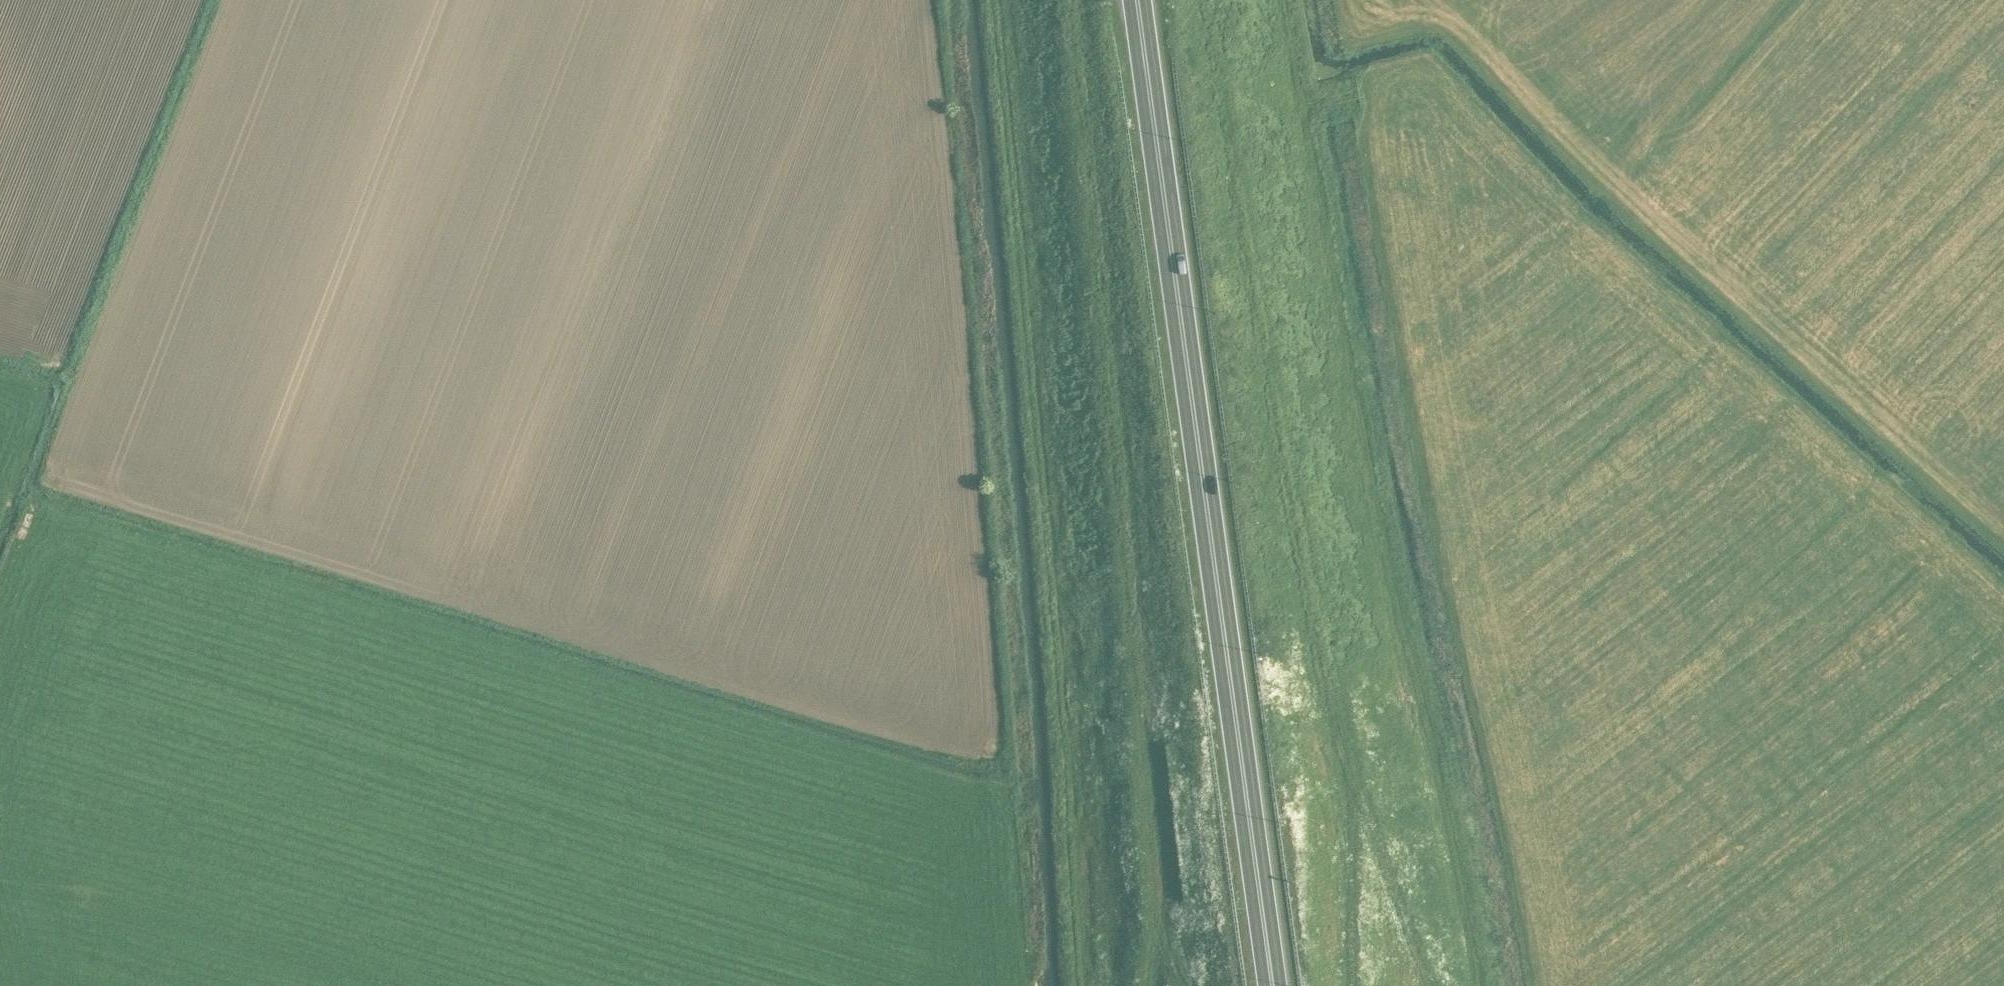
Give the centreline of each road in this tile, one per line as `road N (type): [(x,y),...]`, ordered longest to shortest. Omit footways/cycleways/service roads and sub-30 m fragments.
road 1 (trunk): [(1272,985),(1142,0)]

